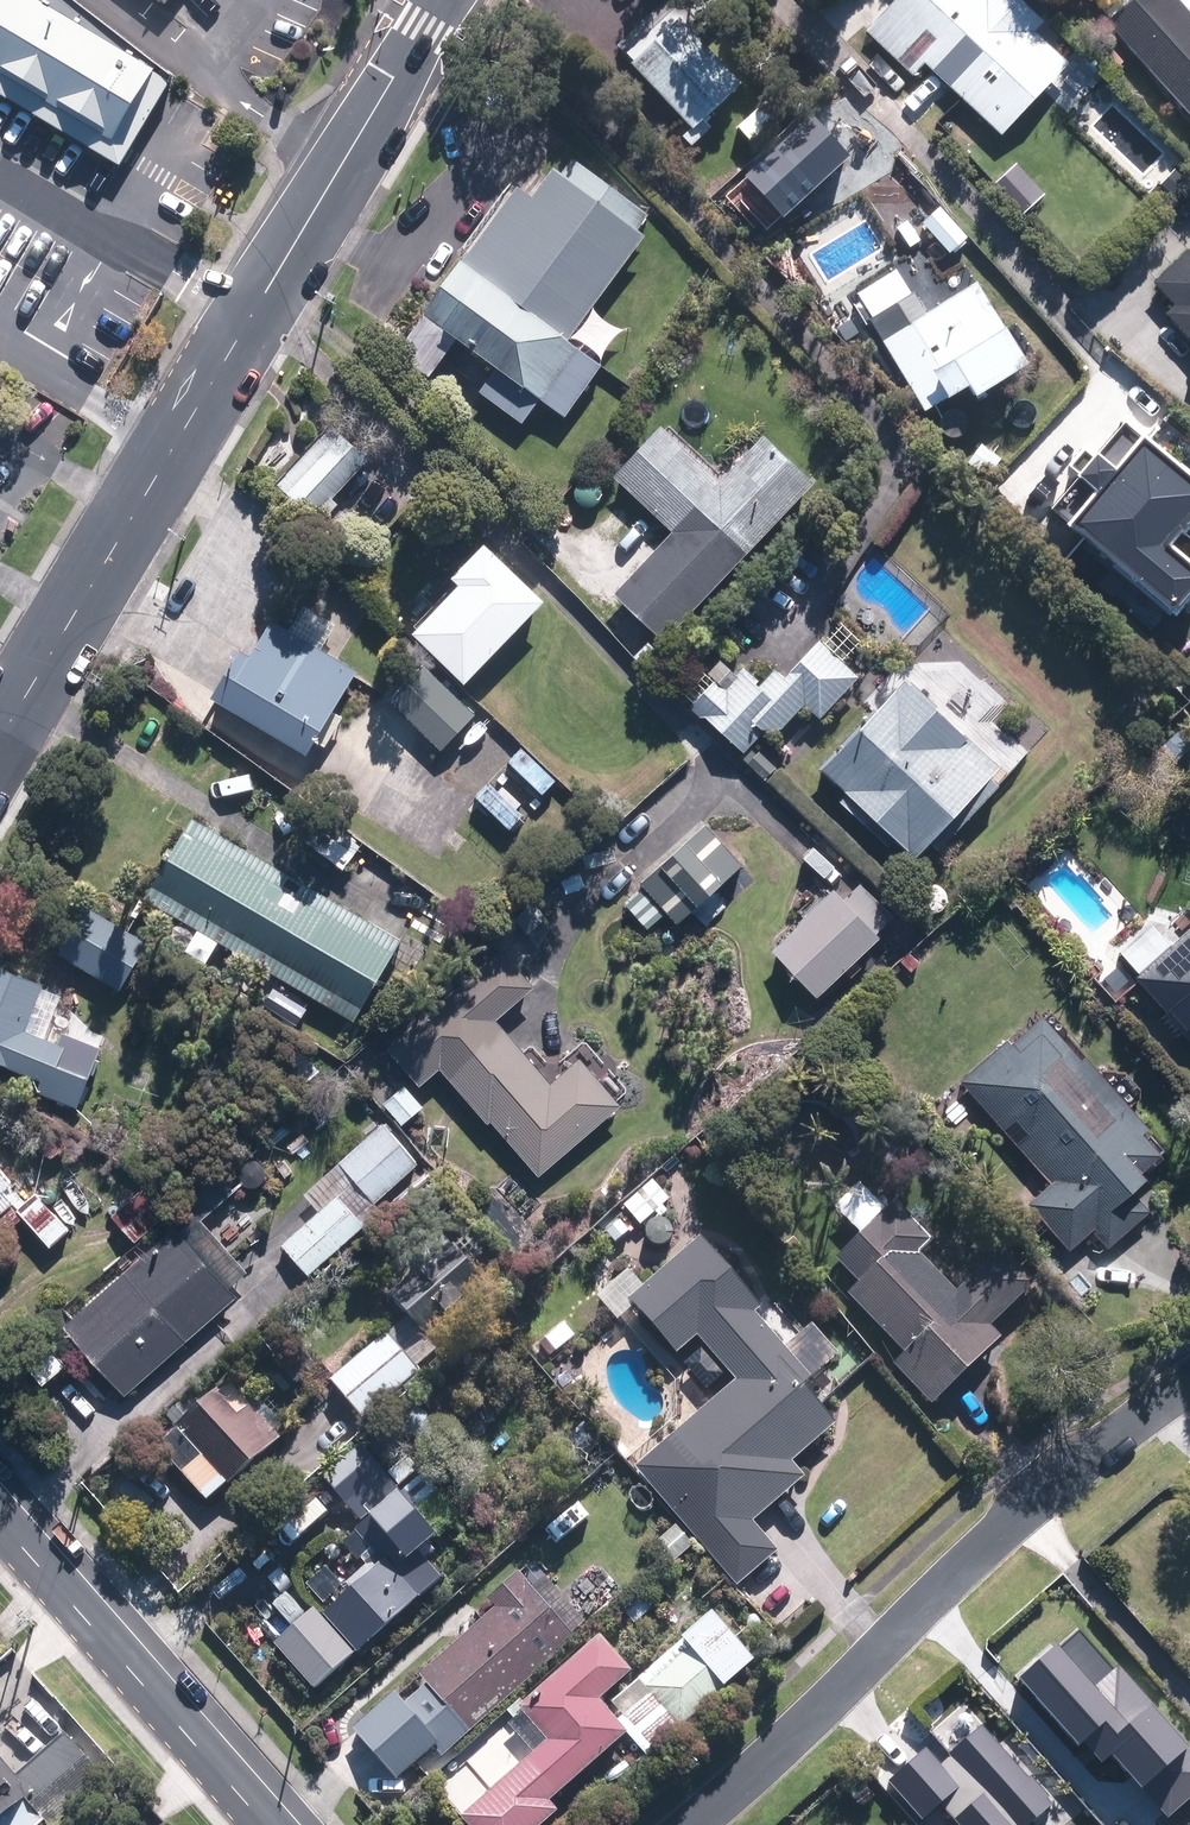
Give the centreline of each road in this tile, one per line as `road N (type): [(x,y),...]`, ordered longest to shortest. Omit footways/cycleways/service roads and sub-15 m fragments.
road 1 (tertiary): [(439,0),(0,746)]
road 2 (residential): [(1189,1391),(1031,1505),(693,1824)]
road 3 (tertiary): [(0,1521),(267,1824)]

